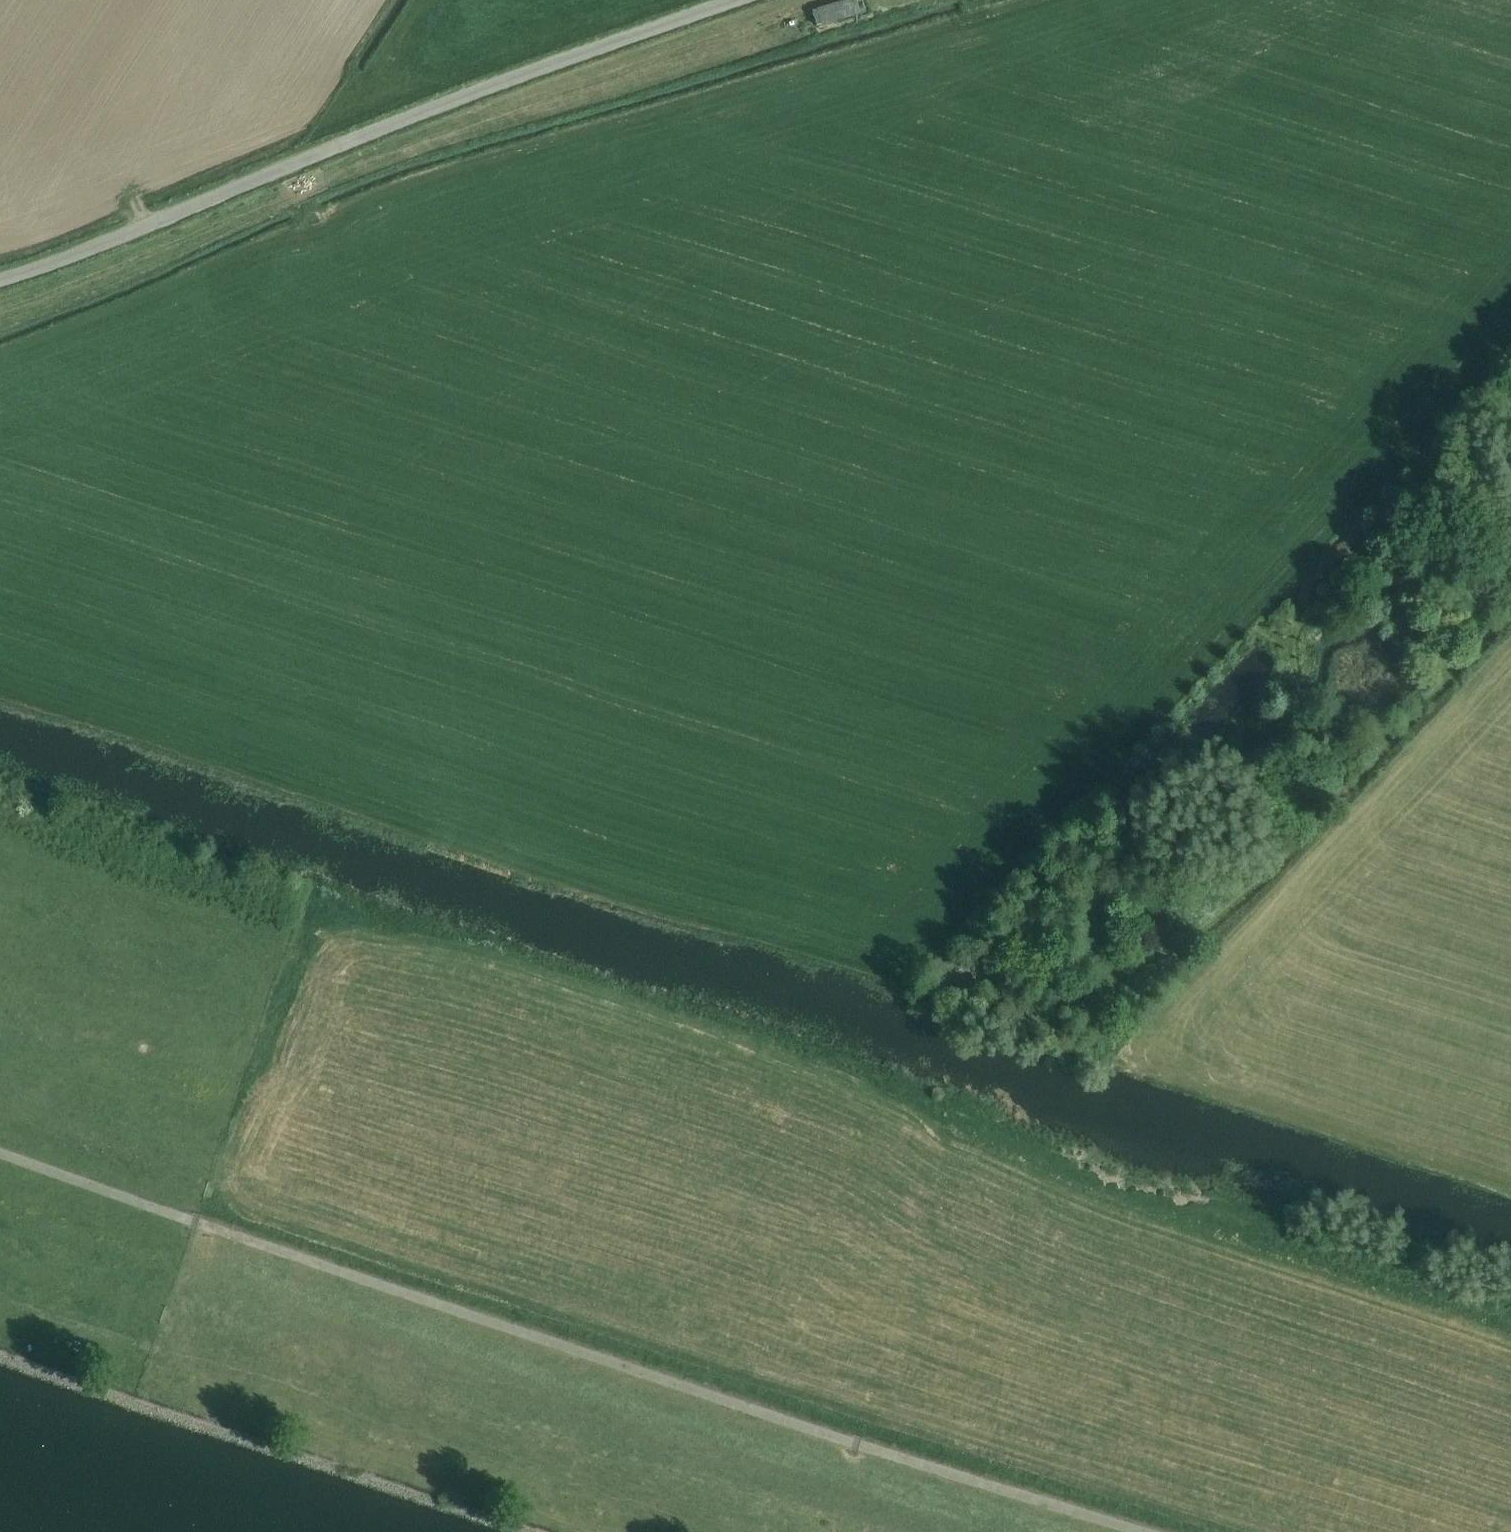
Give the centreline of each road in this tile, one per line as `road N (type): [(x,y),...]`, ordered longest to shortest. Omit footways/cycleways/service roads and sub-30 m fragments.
road 1 (tertiary): [(737,0),(393,123),(0,280)]

